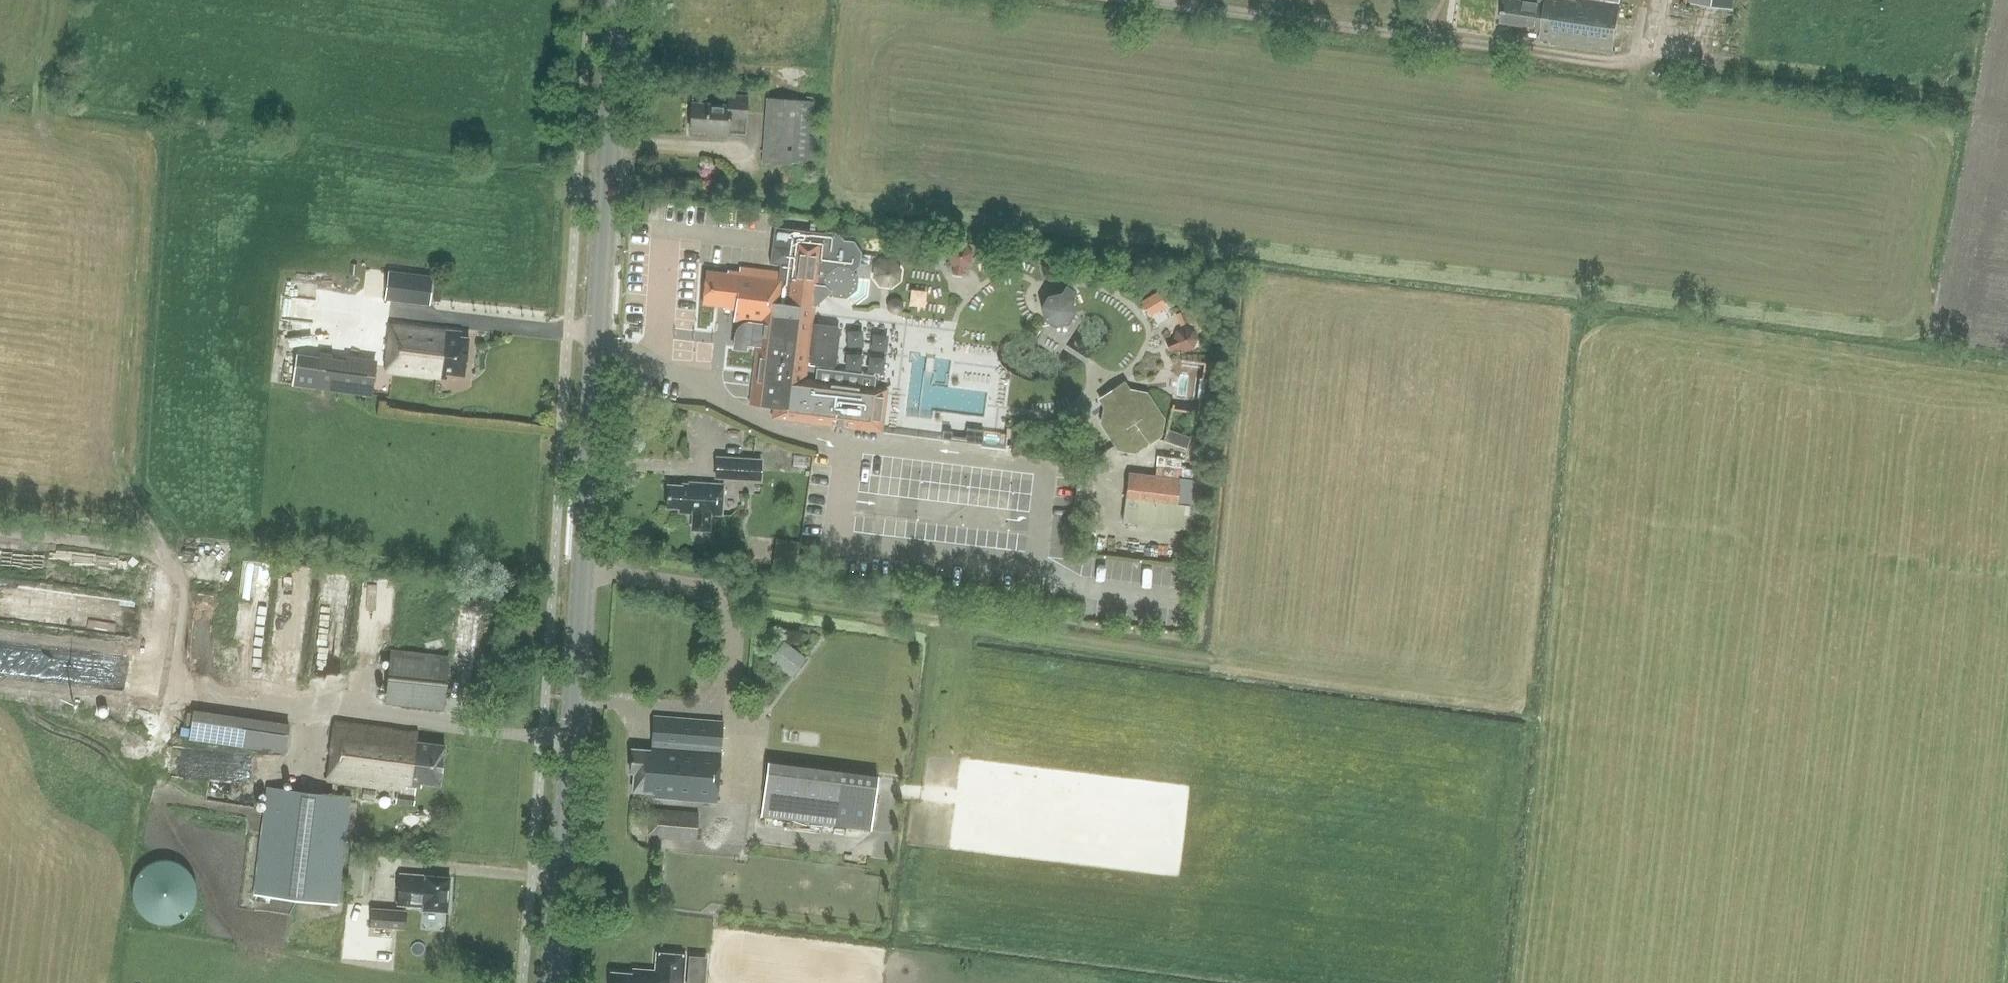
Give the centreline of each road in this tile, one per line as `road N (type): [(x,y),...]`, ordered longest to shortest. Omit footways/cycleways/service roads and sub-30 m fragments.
road 1 (secondary): [(549,982),(617,0)]

